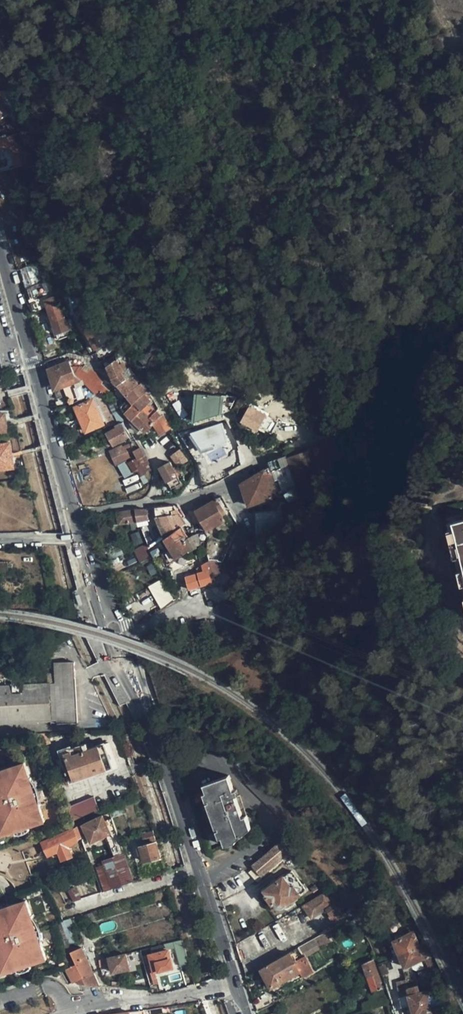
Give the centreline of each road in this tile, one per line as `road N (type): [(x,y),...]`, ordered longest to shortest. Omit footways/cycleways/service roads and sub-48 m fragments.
road 1 (tertiary): [(246,1013),(153,726)]
road 2 (tertiary): [(82,538),(0,251)]
road 3 (tertiary): [(95,581),(107,644),(153,726)]
road 4 (tertiary): [(153,726),(123,625),(95,581)]

